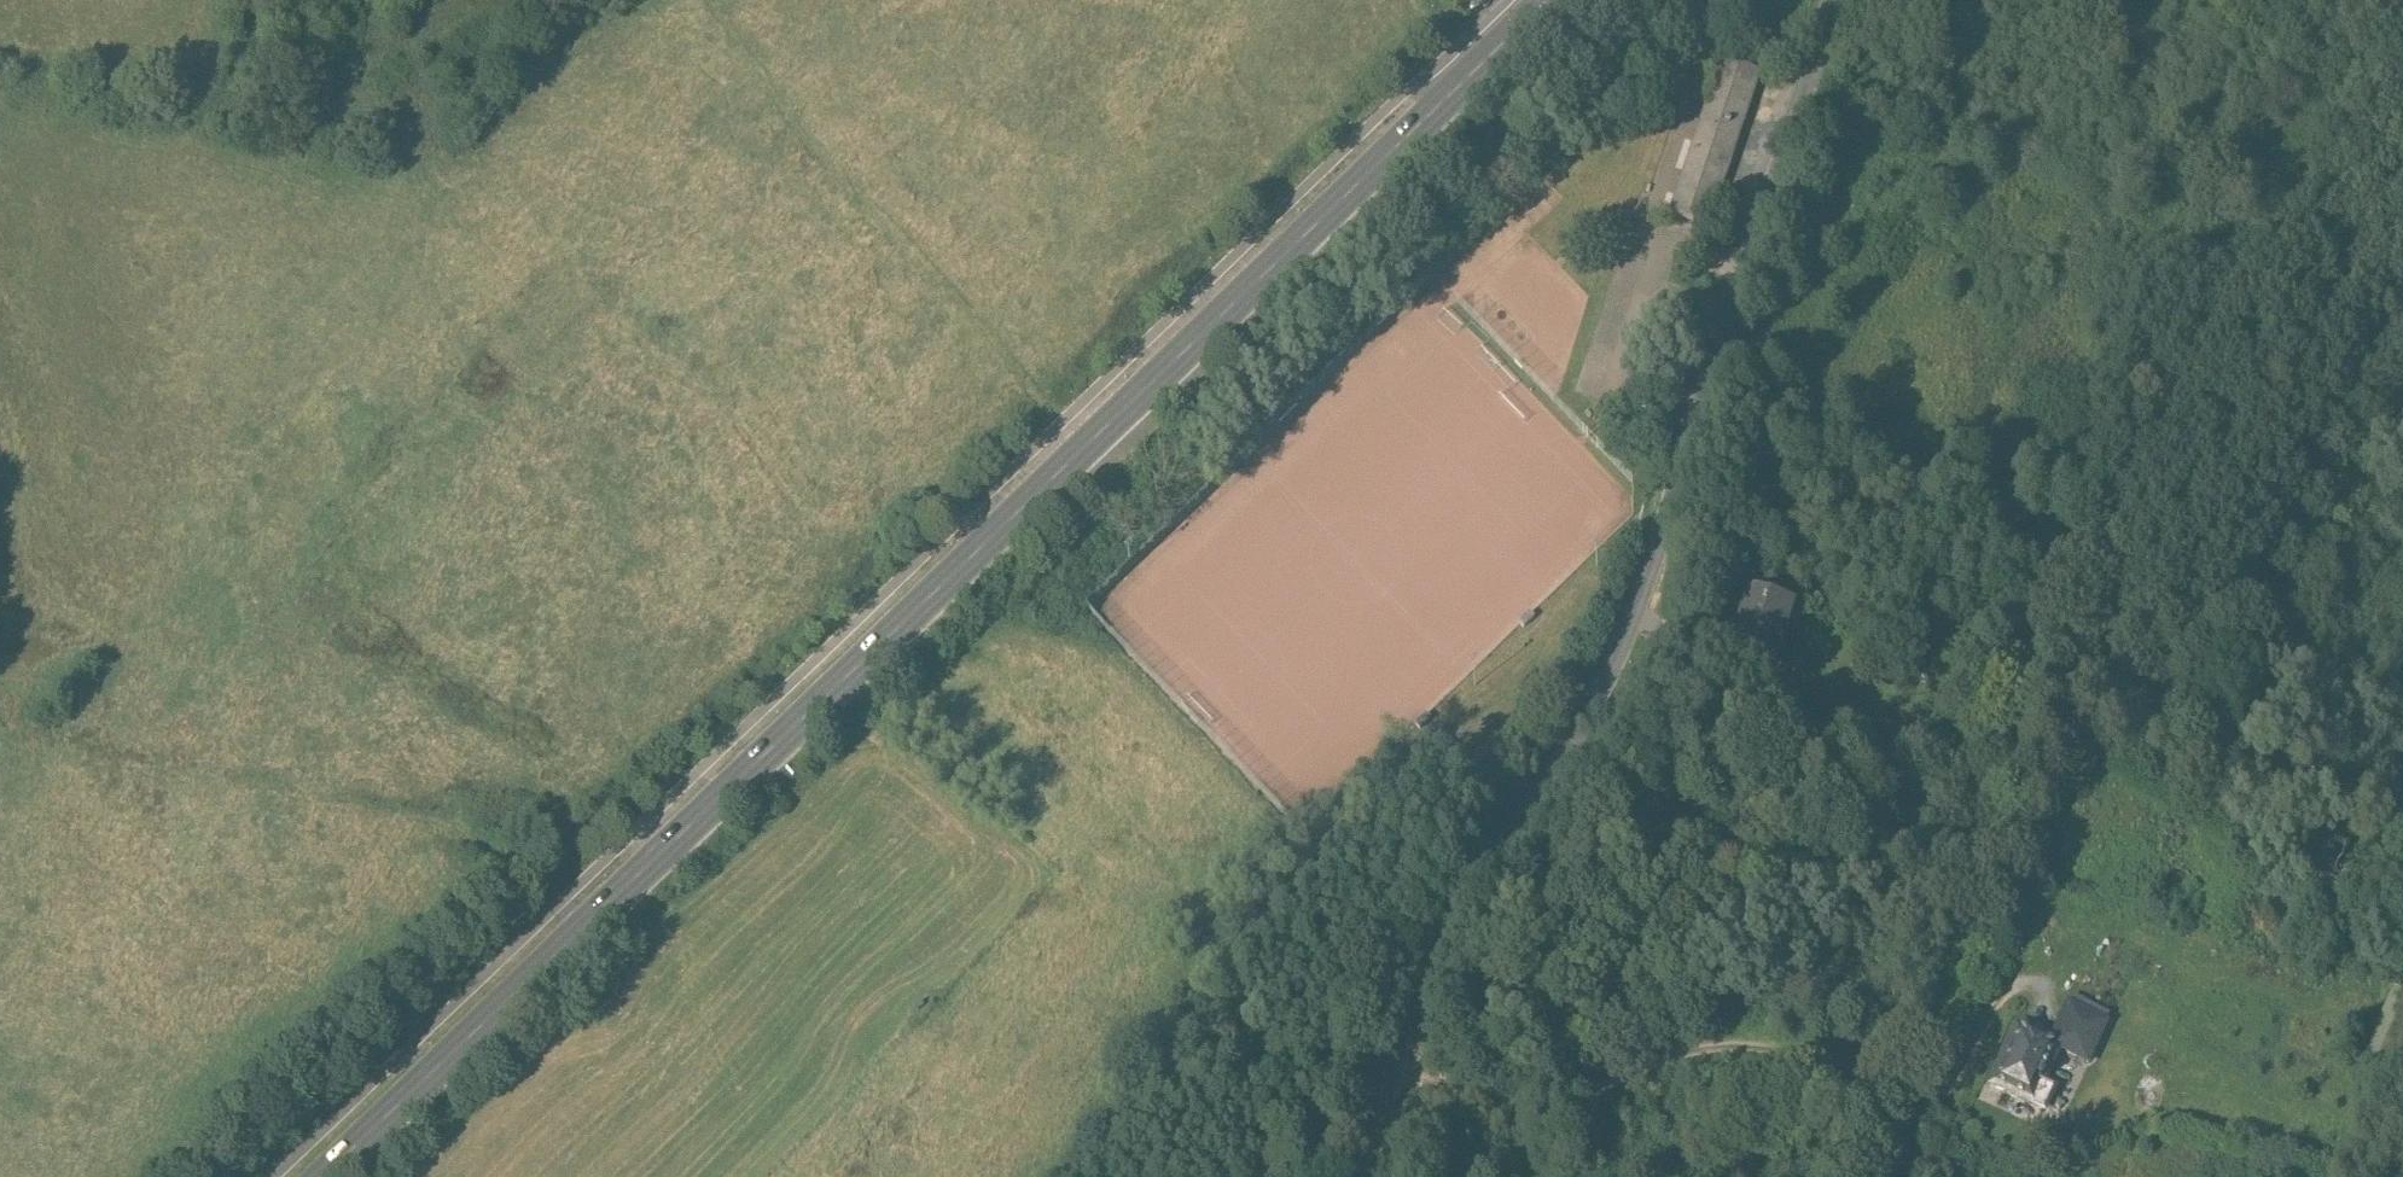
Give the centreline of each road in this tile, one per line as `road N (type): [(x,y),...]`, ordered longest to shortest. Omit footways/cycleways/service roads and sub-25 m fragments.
road 1 (primary): [(322,1176),(1555,0)]
road 2 (tertiary): [(1835,0),(1632,619),(1590,707),(1446,922),(1390,1074),(1367,1176)]

